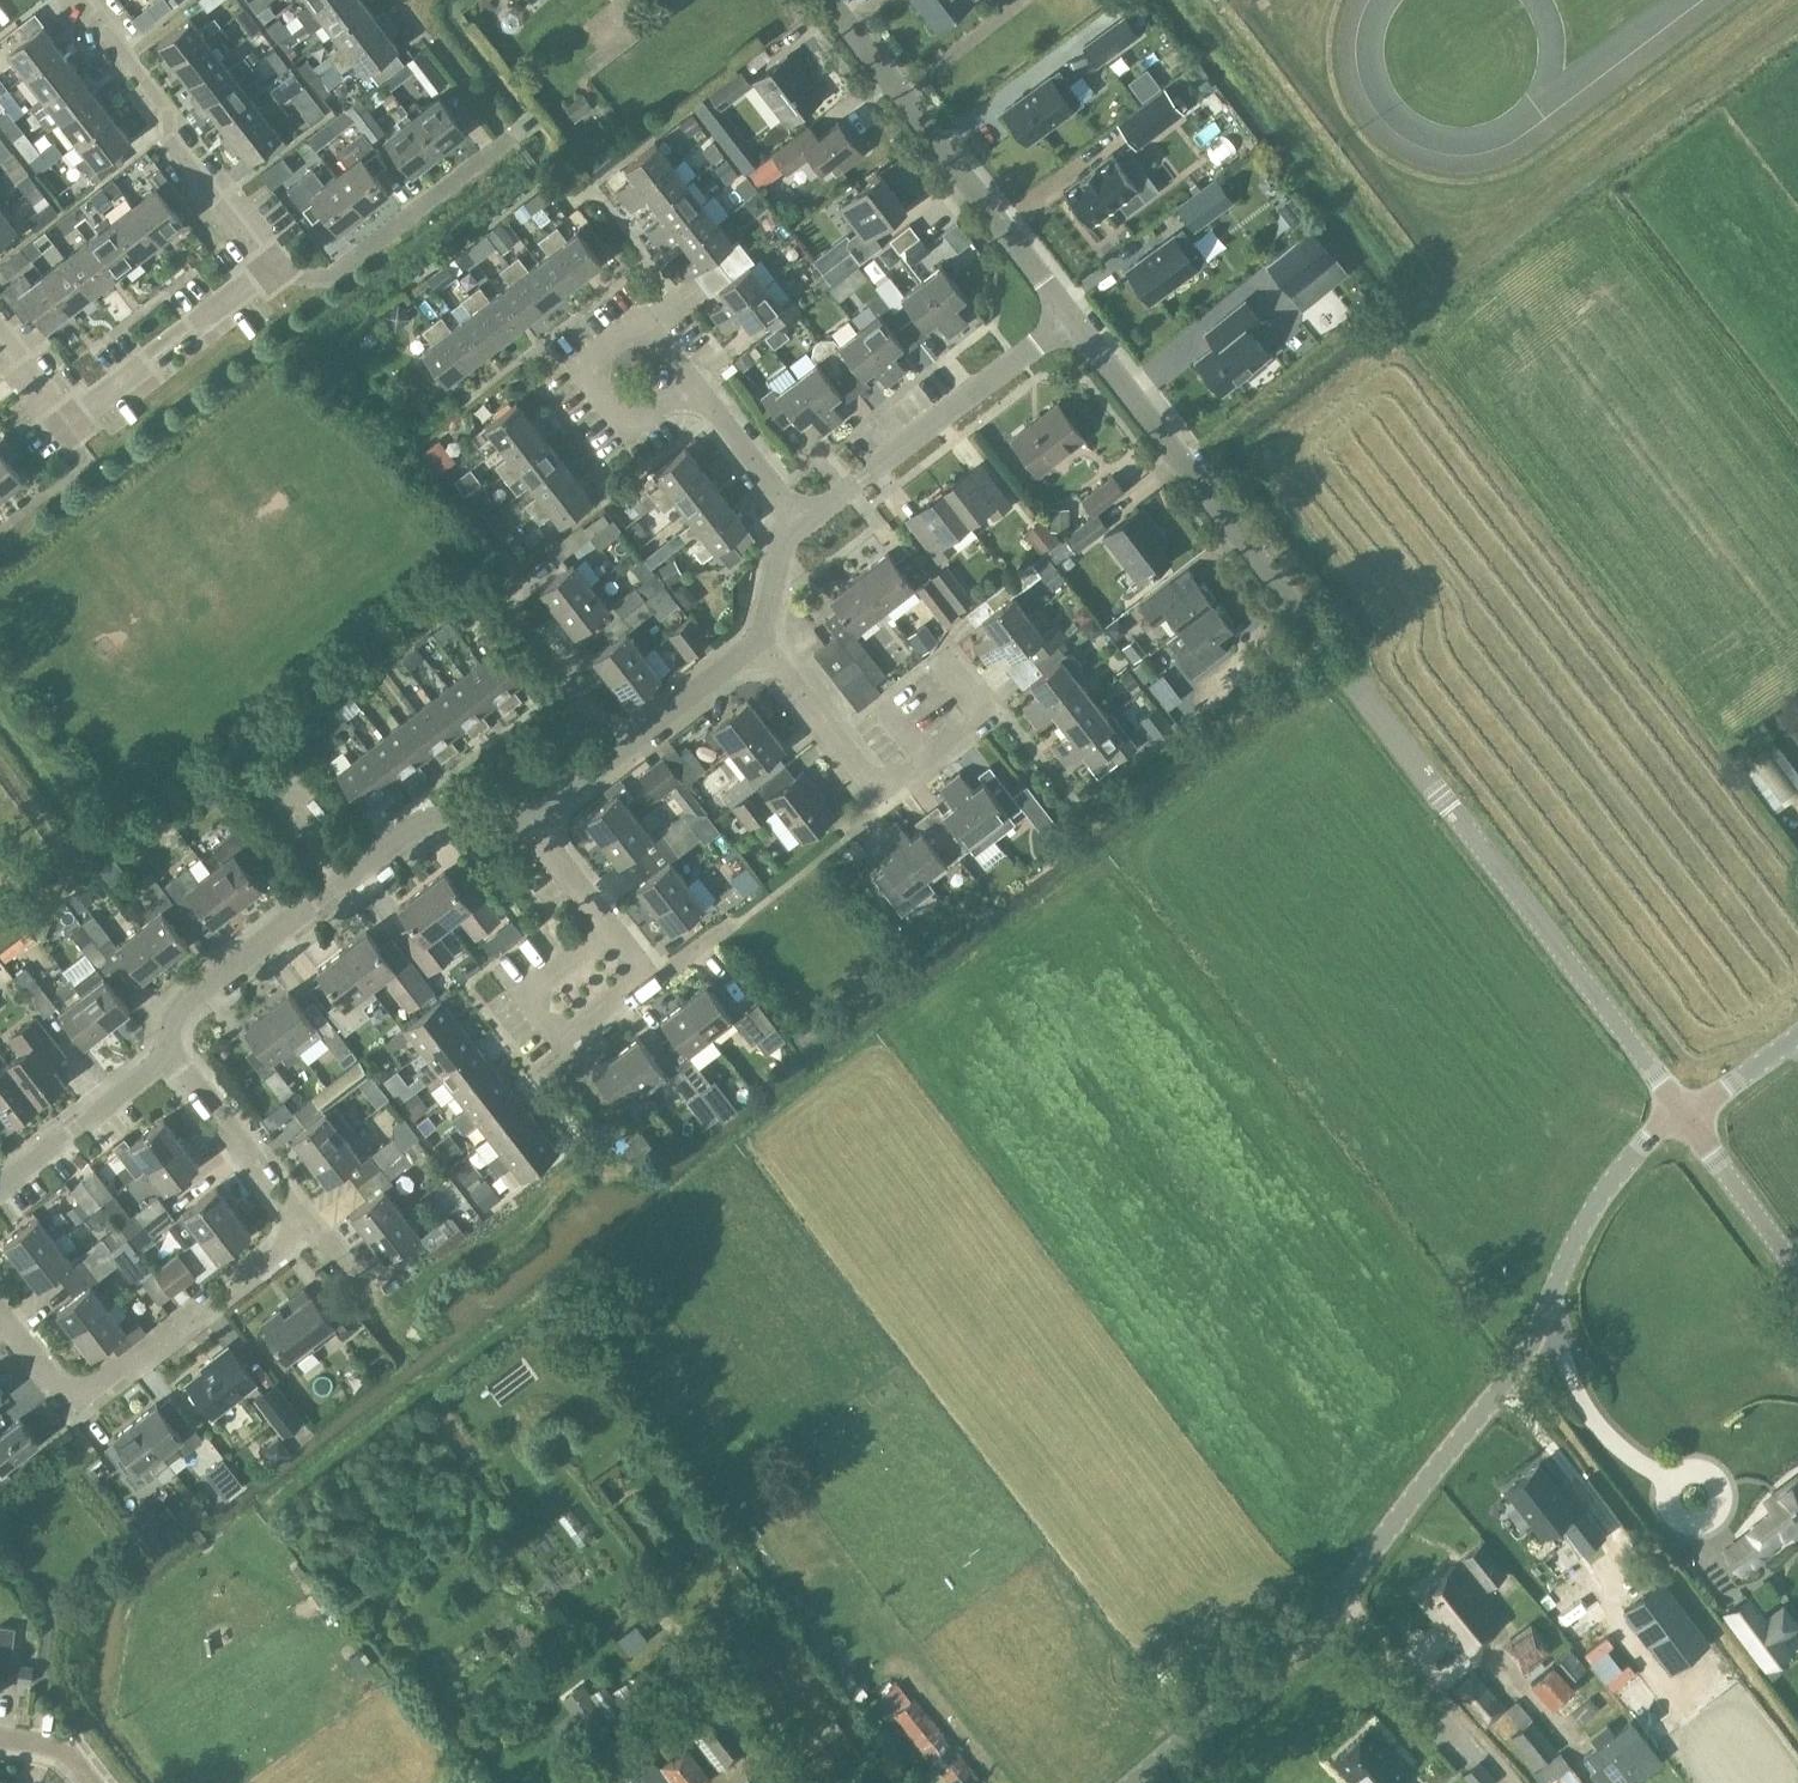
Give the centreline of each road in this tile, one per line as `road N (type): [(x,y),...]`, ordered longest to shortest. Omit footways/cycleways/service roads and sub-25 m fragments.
road 1 (unclassified): [(1686,1115),(1072,320)]
road 2 (unclassified): [(1132,1782),(1334,1600),(1410,1510),(1512,1378),(1597,1203),(1637,1152),(1686,1115)]
road 3 (residential): [(1072,320),(826,0)]
road 4 (residential): [(291,1229),(283,1248),(91,1389),(74,1392),(47,1378),(0,1316)]
road 5 (residential): [(269,266),(167,133),(167,110),(103,31),(102,0)]
road 6 (residential): [(269,266),(331,278),(510,139)]
road 7 (residential): [(617,931),(525,1002),(560,1047),(652,977)]
road 8 (residential): [(168,1059),(173,1021),(187,1002),(346,880)]
road 9 (residential): [(865,476),(1072,320)]
road 10 (residential): [(61,420),(269,266)]
road 11 (residential): [(927,759),(882,794),(759,642)]
road 12 (residential): [(801,525),(668,355)]
road 13 (residential): [(0,1188),(168,1059)]
road 14 (residential): [(168,1059),(236,1133),(291,1229)]
road 15 (residential): [(346,880),(424,821),(534,819)]
road 16 (residential): [(622,749),(497,591)]
road 17 (unclassified): [(1797,1267),(1686,1115)]
road 18 (residential): [(662,400),(620,406),(602,388),(601,363),(629,337),(654,341),(668,355)]
road 19 (residential): [(622,749),(759,642)]
road 20 (residential): [(939,651),(985,713),(927,759)]
road 21 (residential): [(617,931),(534,819)]
road 22 (unclassified): [(1686,1115),(1797,1036)]
road 23 (residential): [(265,777),(346,880)]
road 24 (residential): [(759,642),(784,538),(801,525)]

